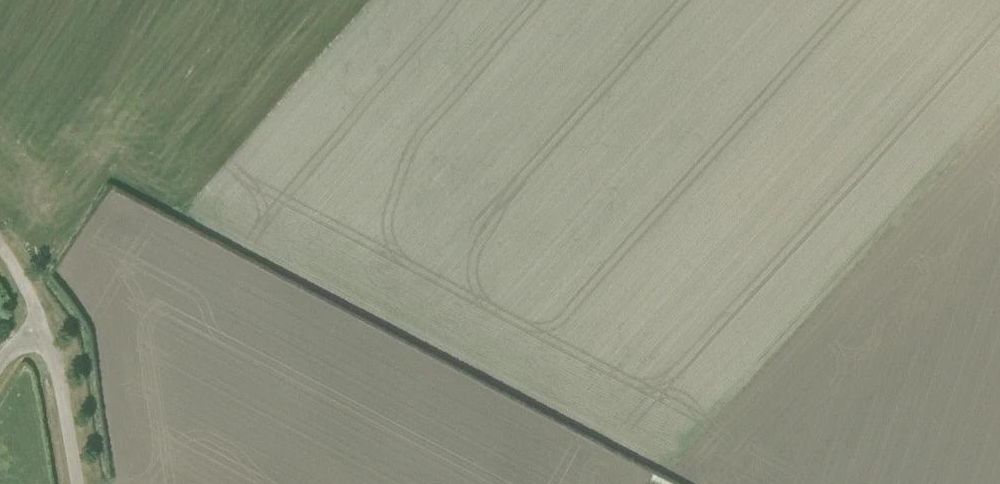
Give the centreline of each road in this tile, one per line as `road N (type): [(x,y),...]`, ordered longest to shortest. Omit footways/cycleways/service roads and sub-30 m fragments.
road 1 (unclassified): [(76,483),(45,334)]

